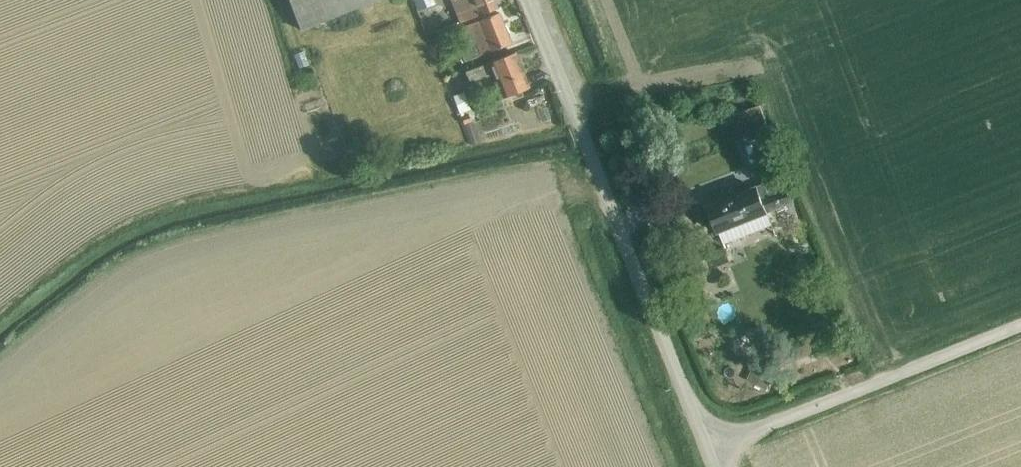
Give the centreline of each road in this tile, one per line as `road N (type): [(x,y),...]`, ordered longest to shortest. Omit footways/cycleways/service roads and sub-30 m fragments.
road 1 (unclassified): [(710,448),(531,0)]
road 2 (unclassified): [(710,448),(1020,325)]

